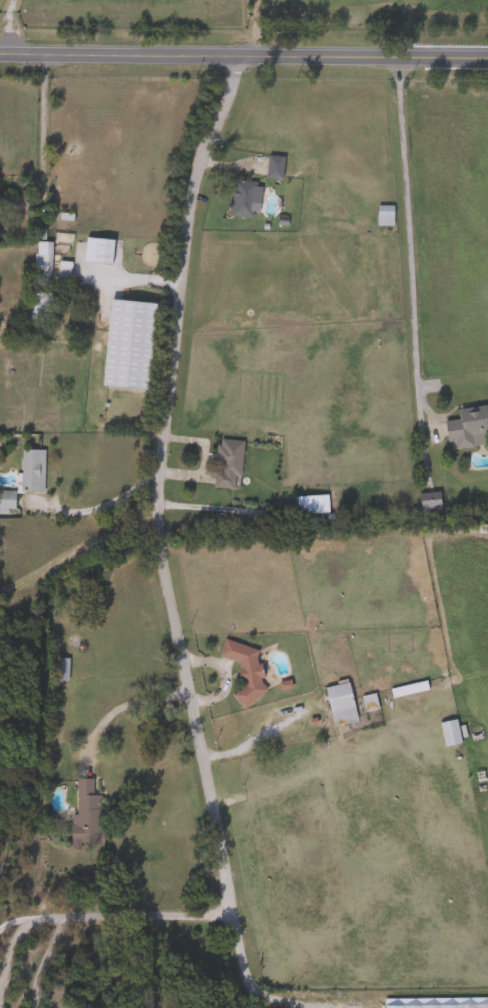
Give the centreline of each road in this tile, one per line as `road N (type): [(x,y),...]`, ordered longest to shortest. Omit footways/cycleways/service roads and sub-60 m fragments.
road 1 (residential): [(237,55),(188,209),(156,510),(228,918),(257,1007)]
road 2 (tertiary): [(487,54),(0,52)]
road 3 (residential): [(228,918),(45,914),(9,921),(0,955)]

